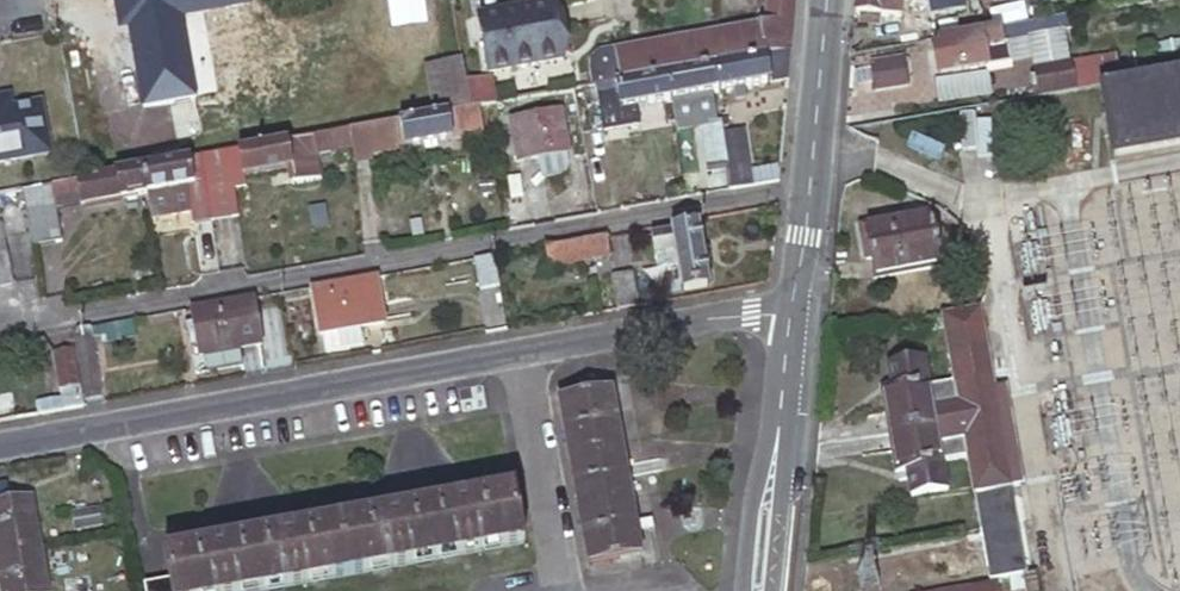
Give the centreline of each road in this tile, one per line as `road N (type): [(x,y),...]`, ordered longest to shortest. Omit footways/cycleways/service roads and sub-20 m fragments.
road 1 (residential): [(0,448),(791,307)]
road 2 (tertiary): [(760,590),(791,307)]
road 3 (tertiary): [(791,307),(810,149)]
road 4 (tertiary): [(810,149),(823,0)]

